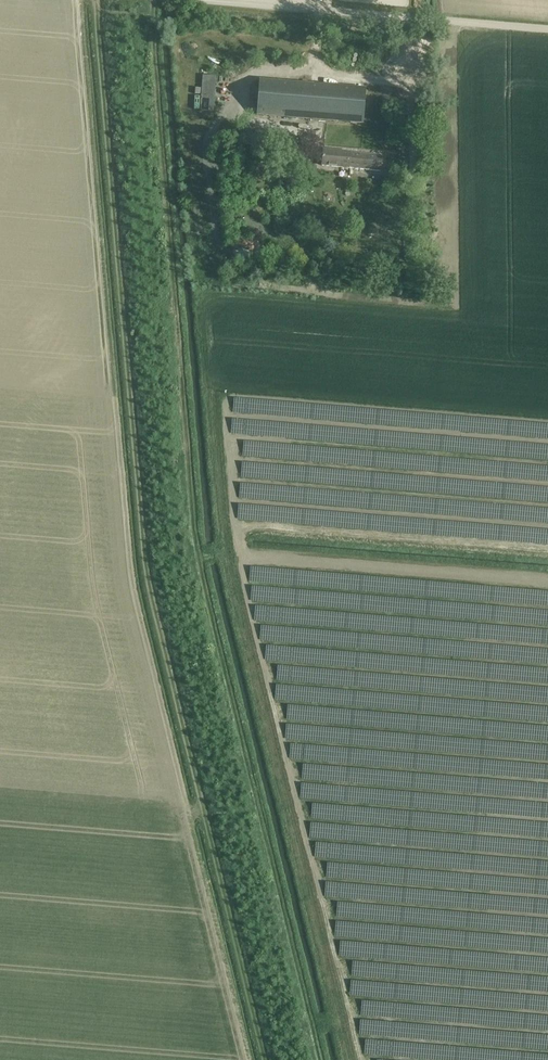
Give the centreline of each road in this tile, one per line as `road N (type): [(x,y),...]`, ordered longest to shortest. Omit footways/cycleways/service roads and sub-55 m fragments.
road 1 (track): [(152,0),(195,547),(320,1059)]
road 2 (track): [(260,1059),(154,627),(137,524),(90,0)]
road 3 (unclassified): [(547,29),(197,0)]

